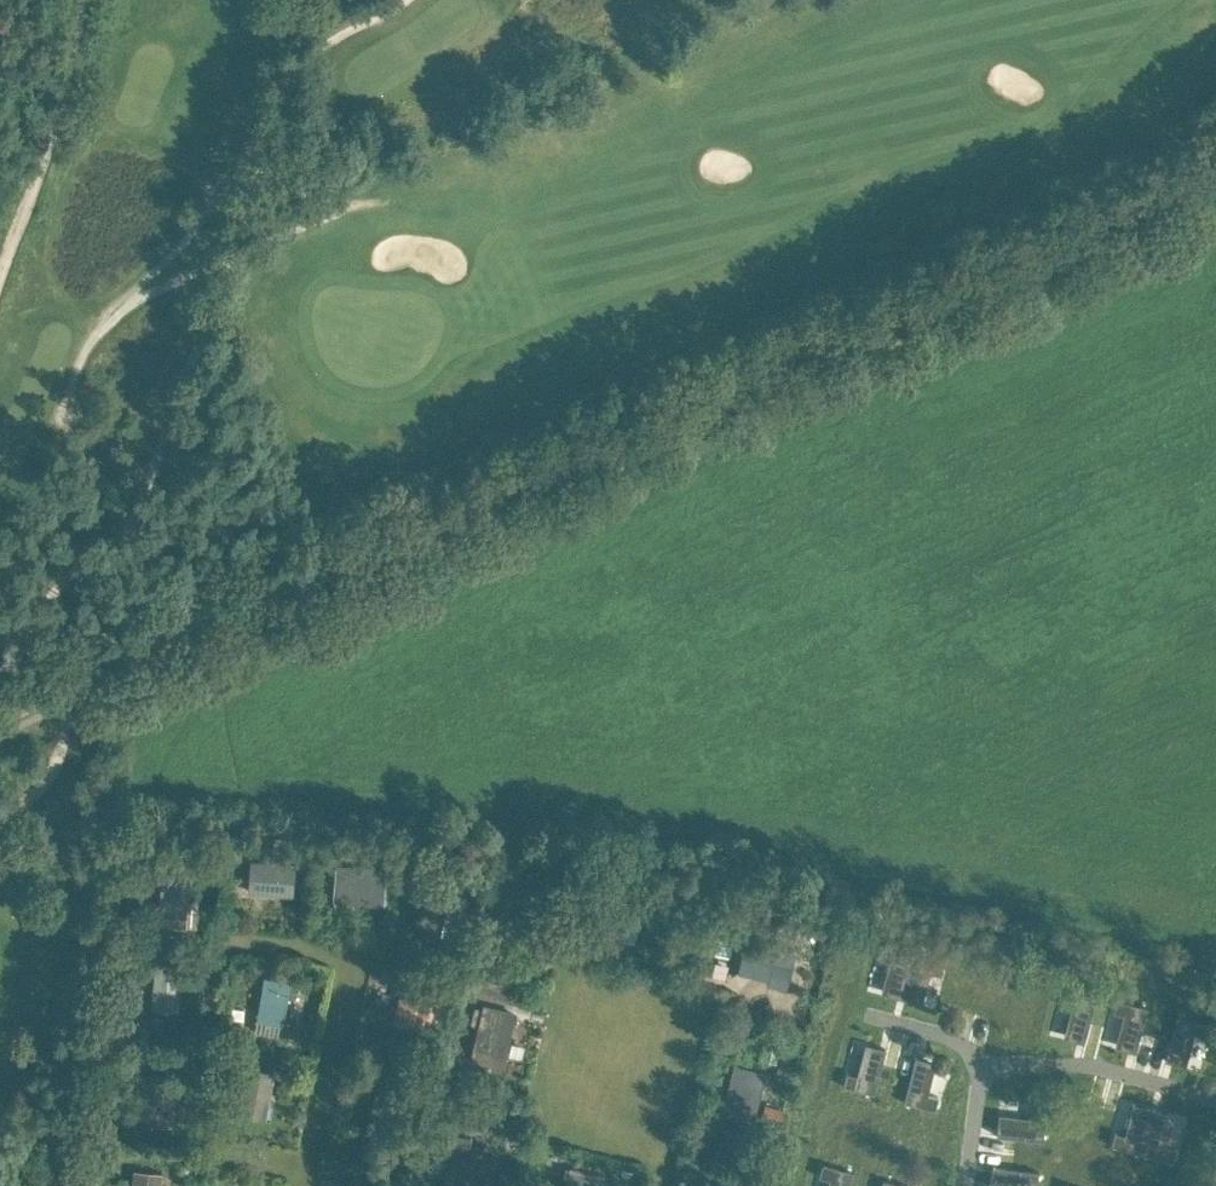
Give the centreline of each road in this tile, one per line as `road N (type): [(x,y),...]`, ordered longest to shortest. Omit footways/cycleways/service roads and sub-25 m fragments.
road 1 (track): [(89,0),(0,278)]

